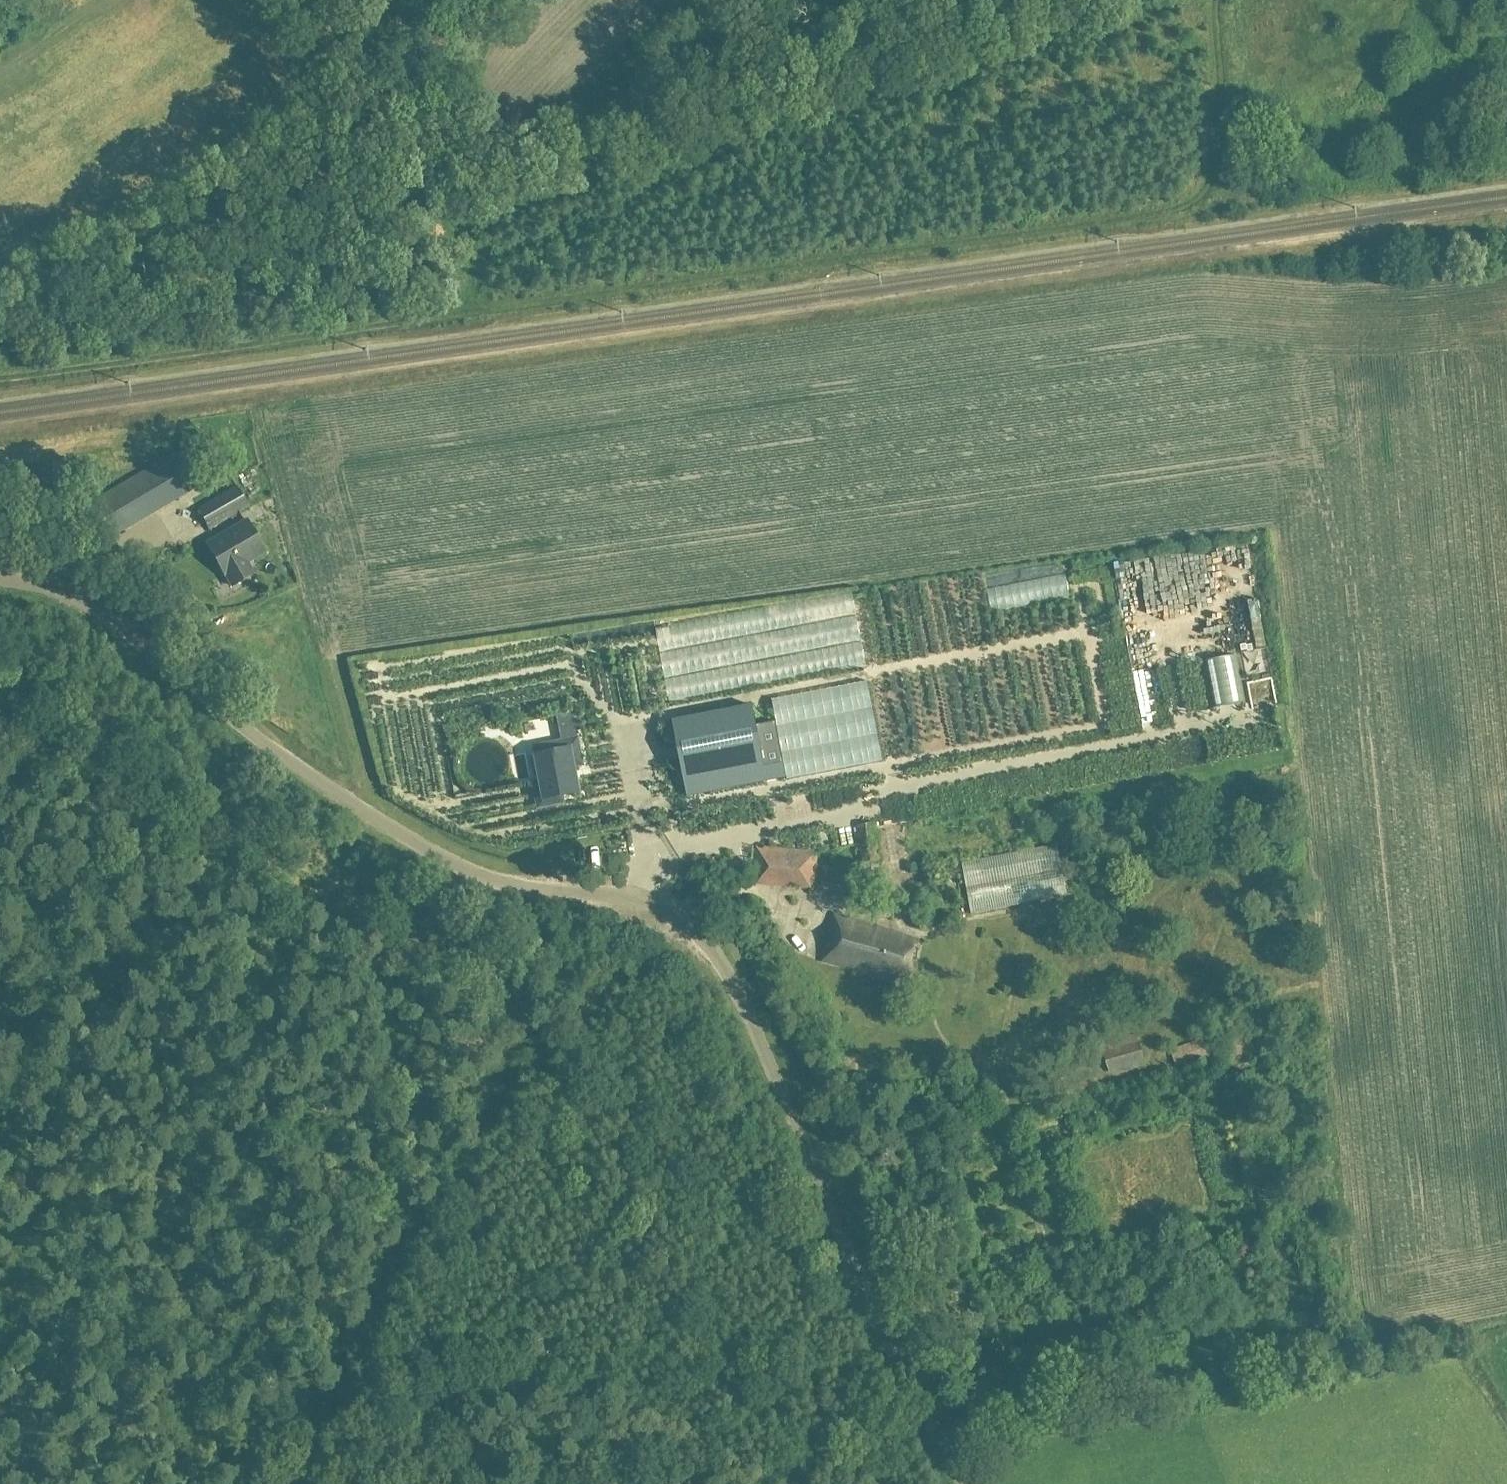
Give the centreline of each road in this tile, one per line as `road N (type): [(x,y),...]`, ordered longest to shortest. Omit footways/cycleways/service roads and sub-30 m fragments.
road 1 (unclassified): [(959,1483),(874,1315),(723,964),(707,944),(661,909),(517,888),(460,868),(351,805),(89,607),(62,592),(0,577)]

